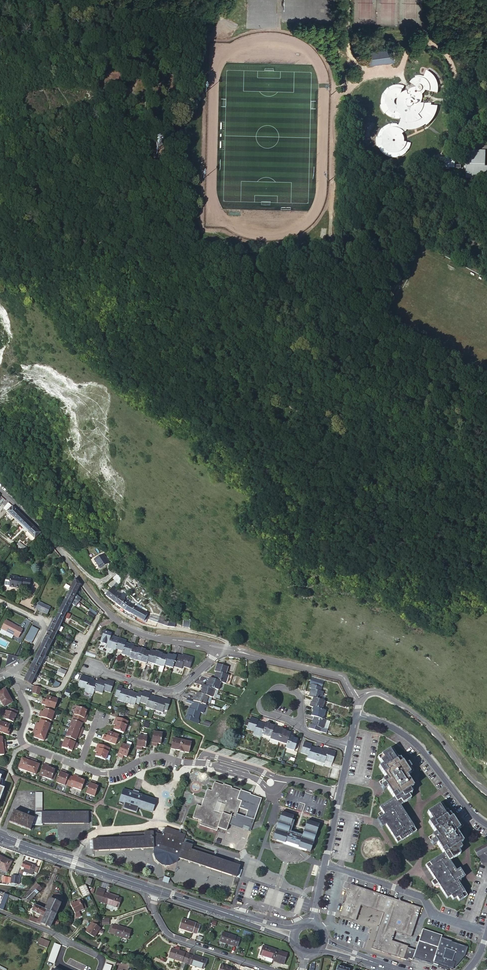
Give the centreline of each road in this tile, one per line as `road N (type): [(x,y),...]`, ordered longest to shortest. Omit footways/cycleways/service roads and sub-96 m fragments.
road 1 (residential): [(60,551),(128,618),(207,634),(225,640),(225,648)]
road 2 (residential): [(221,648),(148,635),(120,622),(60,551)]
road 3 (residential): [(78,766),(101,774),(164,756),(263,781)]
road 4 (unclassified): [(324,863),(423,897),(431,914),(485,933)]
road 5 (residential): [(486,825),(405,735),(356,714)]
road 6 (unclassified): [(355,699),(377,692),(413,711),(486,792)]
road 7 (secondary): [(0,836),(155,889)]
road 8 (residential): [(155,889),(151,908),(164,933),(270,969)]
road 9 (residential): [(91,666),(169,690),(221,648)]
road 10 (residential): [(355,699),(342,676),(225,648)]
road 11 (residential): [(9,673),(25,704),(19,739),(78,766)]

